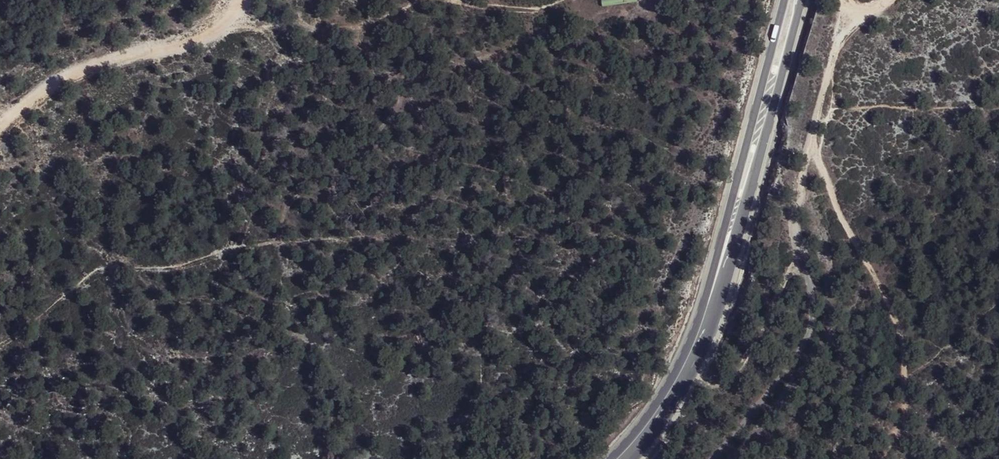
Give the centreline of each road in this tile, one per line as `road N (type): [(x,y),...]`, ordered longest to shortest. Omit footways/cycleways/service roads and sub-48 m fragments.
road 1 (track): [(708,458),(787,369),(816,311),(801,201),(841,27)]
road 2 (track): [(812,152),(909,345),(907,412),(880,458)]
road 3 (secondary): [(707,321),(801,0)]
road 4 (secondary): [(785,0),(713,269),(707,321)]
road 5 (track): [(238,0),(208,41),(112,57),(52,88),(0,134)]
road 6 (secondary): [(623,458),(661,411),(707,321)]

